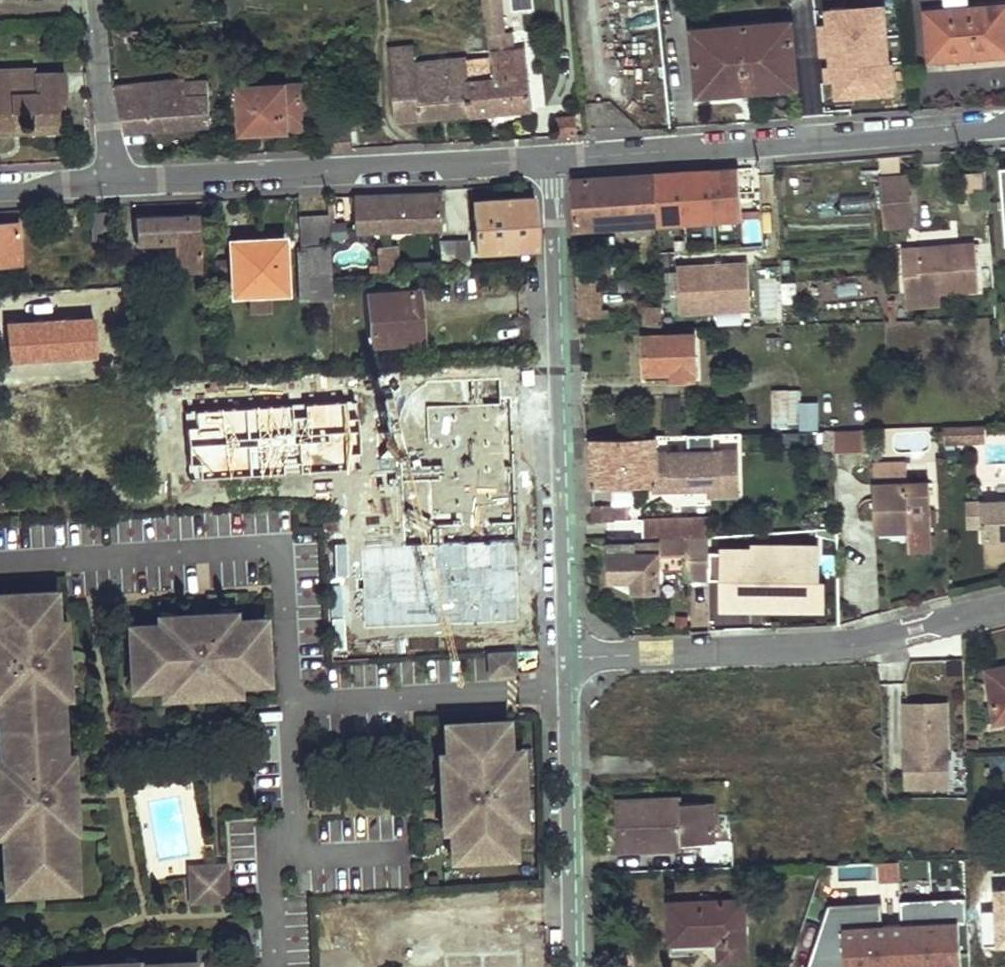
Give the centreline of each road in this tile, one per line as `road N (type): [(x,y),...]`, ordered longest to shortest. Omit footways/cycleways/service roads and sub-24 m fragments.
road 1 (residential): [(550,159),(571,659)]
road 2 (residential): [(1004,125),(550,159)]
road 3 (residential): [(550,159),(113,184)]
road 4 (residential): [(571,659),(841,643),(1004,608)]
road 5 (residential): [(571,659),(575,966)]
road 6 (residential): [(98,0),(113,184)]

